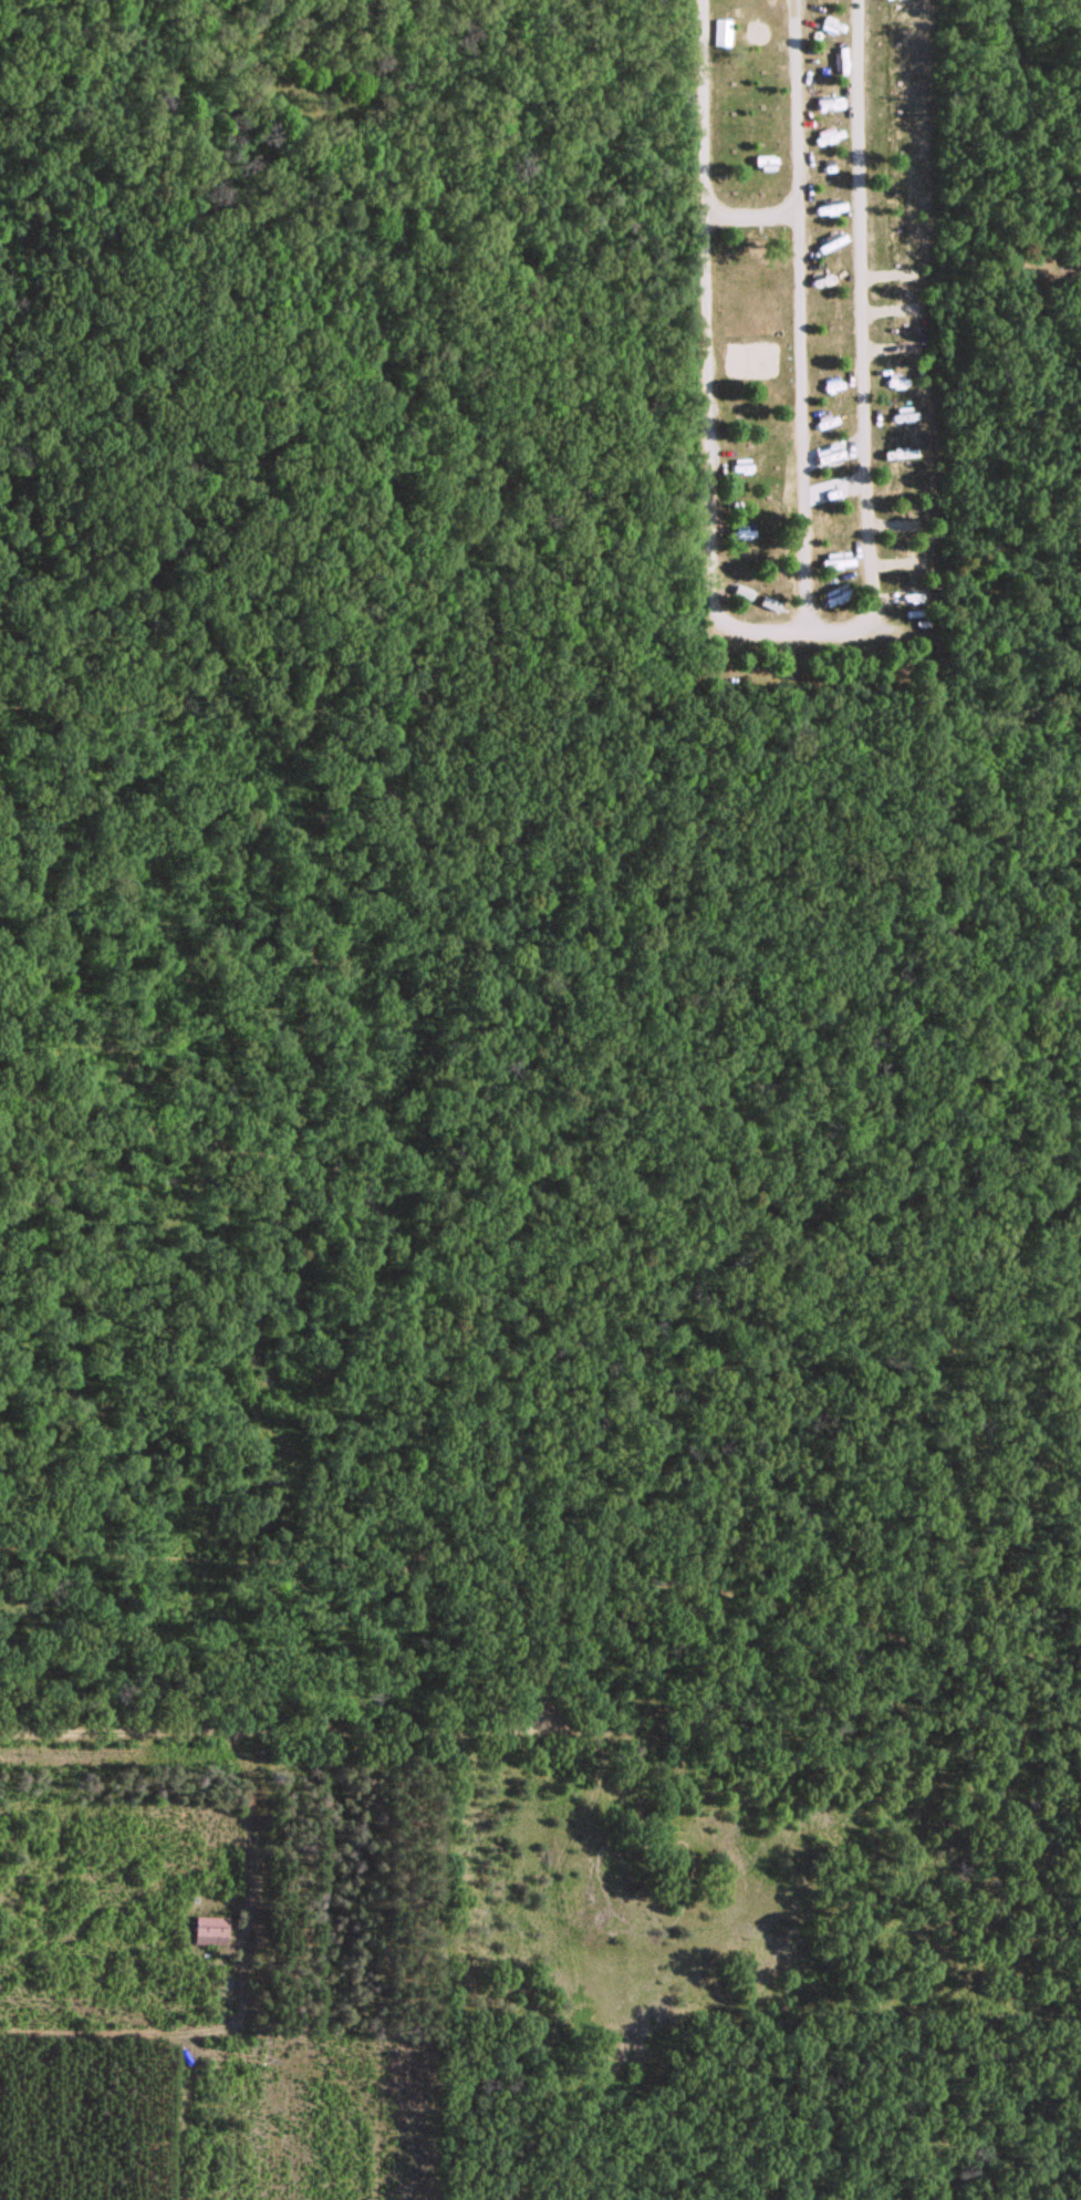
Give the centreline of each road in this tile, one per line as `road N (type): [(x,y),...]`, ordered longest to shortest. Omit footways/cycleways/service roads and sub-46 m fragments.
road 1 (track): [(1080,1664),(981,1652),(669,1736),(0,1731)]

